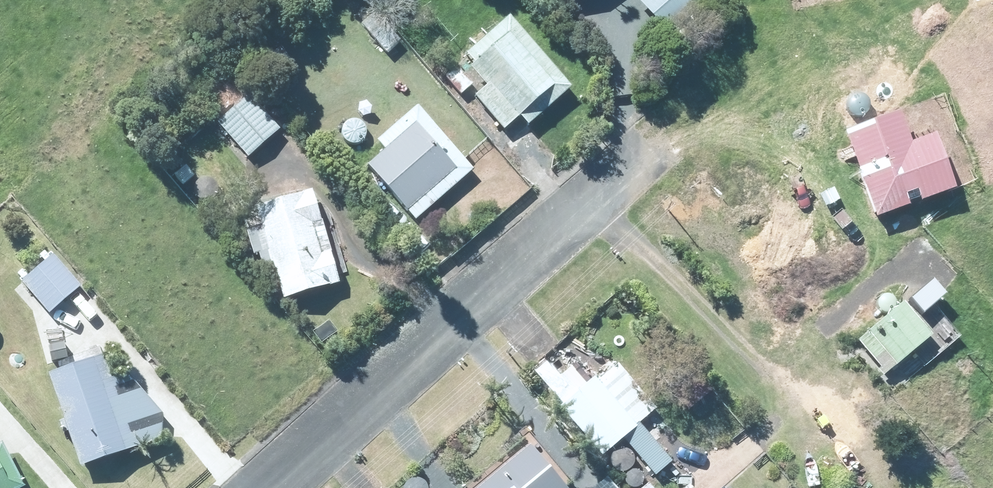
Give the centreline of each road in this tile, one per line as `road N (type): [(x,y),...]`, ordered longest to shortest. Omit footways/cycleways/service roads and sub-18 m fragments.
road 1 (residential): [(270,487),(627,166)]

